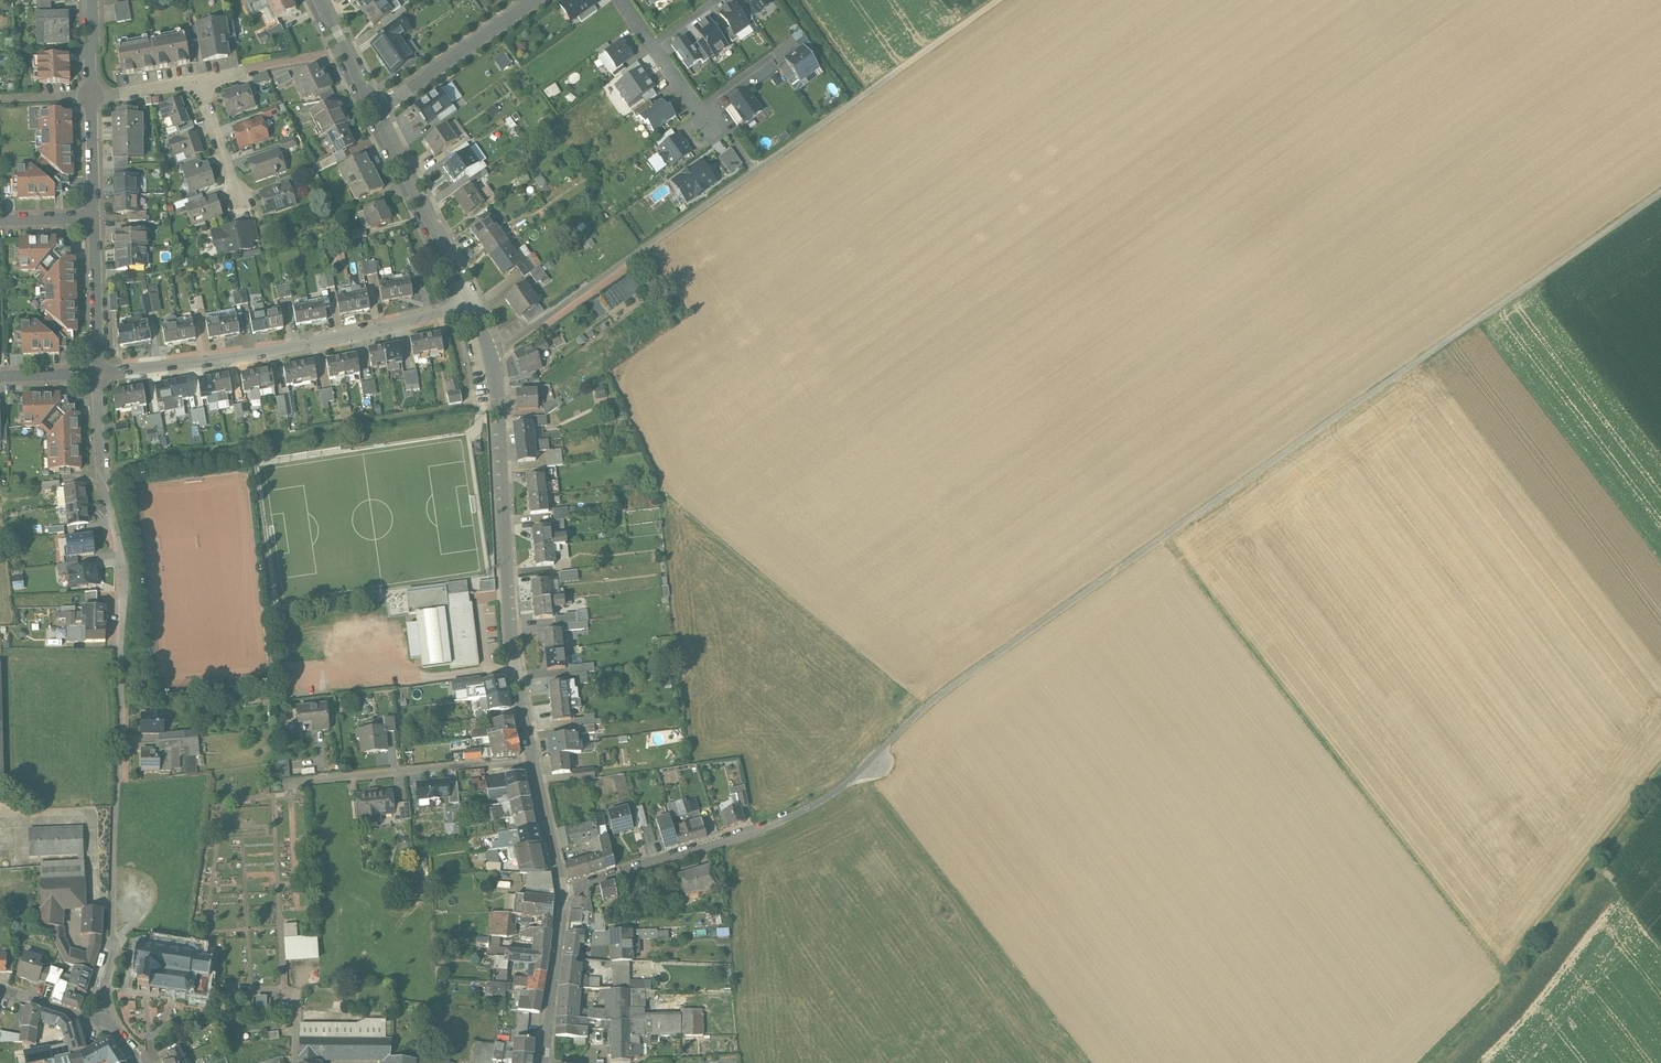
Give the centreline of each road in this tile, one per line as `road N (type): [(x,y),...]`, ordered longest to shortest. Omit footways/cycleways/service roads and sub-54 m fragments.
road 1 (track): [(1660,194),(968,675),(882,750)]
road 2 (track): [(1164,538),(1501,972),(1660,767)]
road 3 (residential): [(111,1029),(103,987),(112,949),(121,558),(101,472),(101,370)]
road 4 (track): [(647,247),(1001,0)]
road 5 (residential): [(491,354),(530,758)]
road 6 (track): [(101,472),(499,402)]
road 7 (residential): [(477,306),(205,362),(101,370)]
road 8 (residential): [(530,758),(299,782)]
road 9 (residential): [(376,114),(477,306)]
road 10 (residential): [(376,114),(536,0)]
road 11 (residential): [(564,891),(750,833)]
road 12 (residential): [(491,354),(647,247)]
road 13 (residential): [(564,891),(547,1062)]
road 14 (residential): [(101,370),(97,215)]
road 15 (residential): [(530,758),(564,891)]
road 16 (residential): [(320,0),(376,114)]
road 17 (residential): [(199,80),(238,195)]
road 18 (residential): [(97,215),(95,95)]

